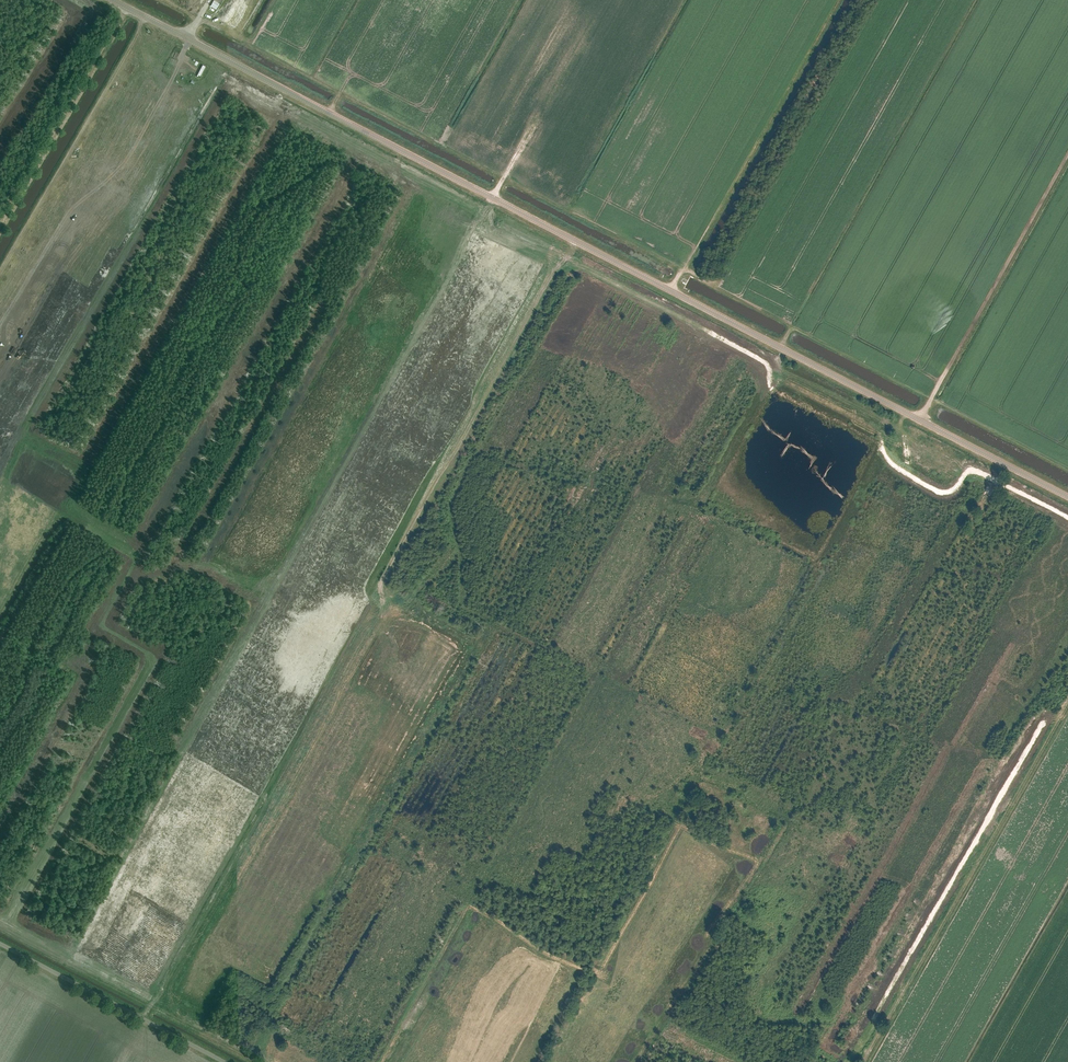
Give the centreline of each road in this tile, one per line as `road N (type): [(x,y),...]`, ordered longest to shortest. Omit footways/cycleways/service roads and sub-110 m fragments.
road 1 (unclassified): [(1067,496),(113,0)]
road 2 (track): [(922,420),(1067,155)]
road 3 (unclassified): [(224,1061),(0,944)]

